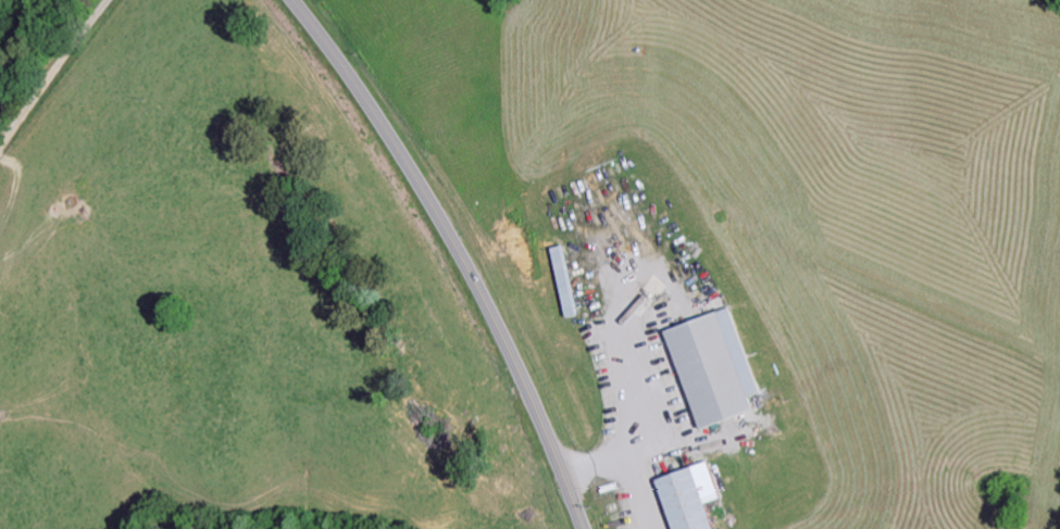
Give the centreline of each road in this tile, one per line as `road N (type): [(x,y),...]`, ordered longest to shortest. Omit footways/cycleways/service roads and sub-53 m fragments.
road 1 (secondary): [(583,528),(465,264),(386,131),(291,0)]
road 2 (residential): [(546,434),(799,383),(1000,356)]

